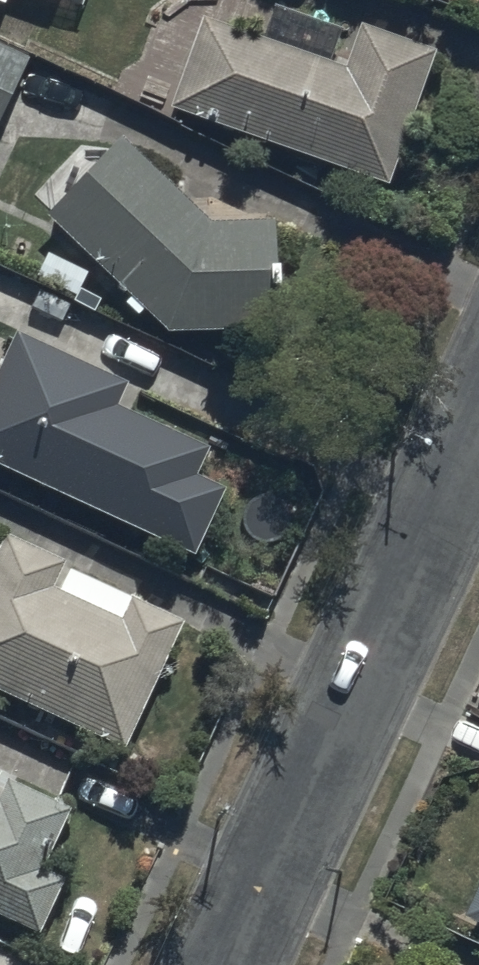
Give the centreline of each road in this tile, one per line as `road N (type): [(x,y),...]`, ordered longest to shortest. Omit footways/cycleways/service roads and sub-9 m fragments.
road 1 (residential): [(478,437),(230,964)]

